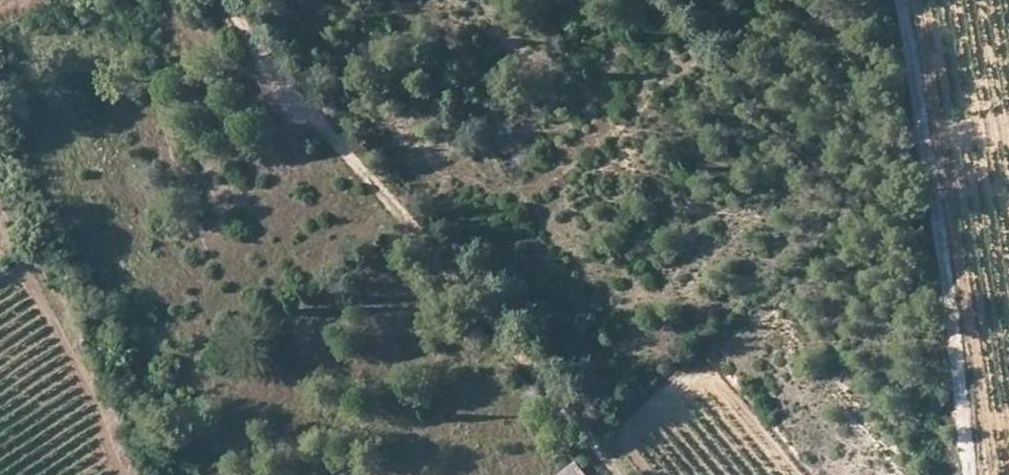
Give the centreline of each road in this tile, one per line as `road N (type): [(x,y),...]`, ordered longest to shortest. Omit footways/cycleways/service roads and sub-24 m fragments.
road 1 (track): [(970,474),(928,147),(898,0)]

